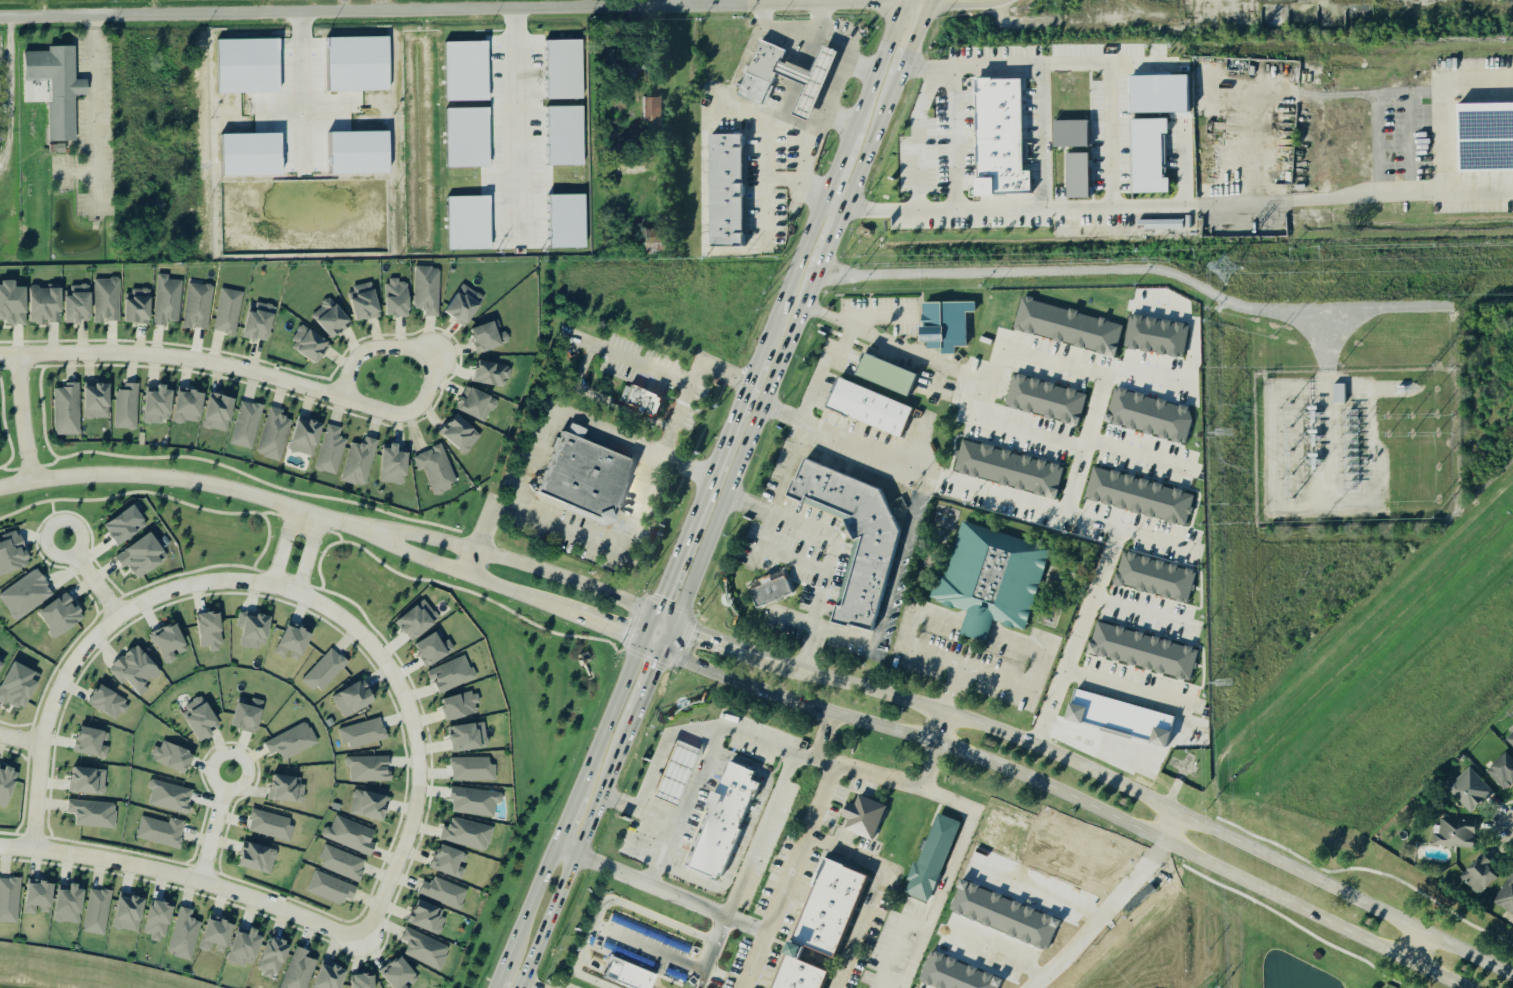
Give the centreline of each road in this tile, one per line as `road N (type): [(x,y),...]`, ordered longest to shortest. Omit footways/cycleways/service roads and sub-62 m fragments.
road 1 (secondary): [(1512,976),(1042,749),(675,624)]
road 2 (secondary): [(664,652),(1033,778),(1464,987)]
road 3 (residential): [(0,16),(865,4)]
road 4 (residential): [(283,588),(219,581),(162,593),(118,616),(79,653),(46,723),(32,850)]
road 5 (residential): [(362,943),(414,813),(419,767),(411,720),(393,677),(359,633),(283,588)]
road 6 (secondary): [(675,624),(816,275)]
road 7 (residential): [(0,847),(202,883),(362,943)]
road 8 (residential): [(350,526),(225,488),(156,477),(88,475),(0,488)]
road 9 (residential): [(0,358),(183,360),(344,400)]
road 10 (residential): [(654,614),(474,554),(350,526)]
road 11 (residential): [(350,526),(642,642)]
road 12 (secondary): [(760,356),(654,614)]
road 13 (secondary): [(521,987),(629,732)]
road 14 (residential): [(344,400),(412,415),(430,398),(442,353),(365,355),(344,400)]
road 15 (secondary): [(825,195),(760,356)]
road 16 (secondary): [(642,642),(584,784)]
road 17 (secondary): [(856,0),(1003,0)]
road 18 (secondary): [(558,846),(502,976)]
road 19 (secondary): [(845,204),(895,79)]
road 20 (secondary): [(905,2),(856,123)]
road 21 (residential): [(34,481),(20,358)]

